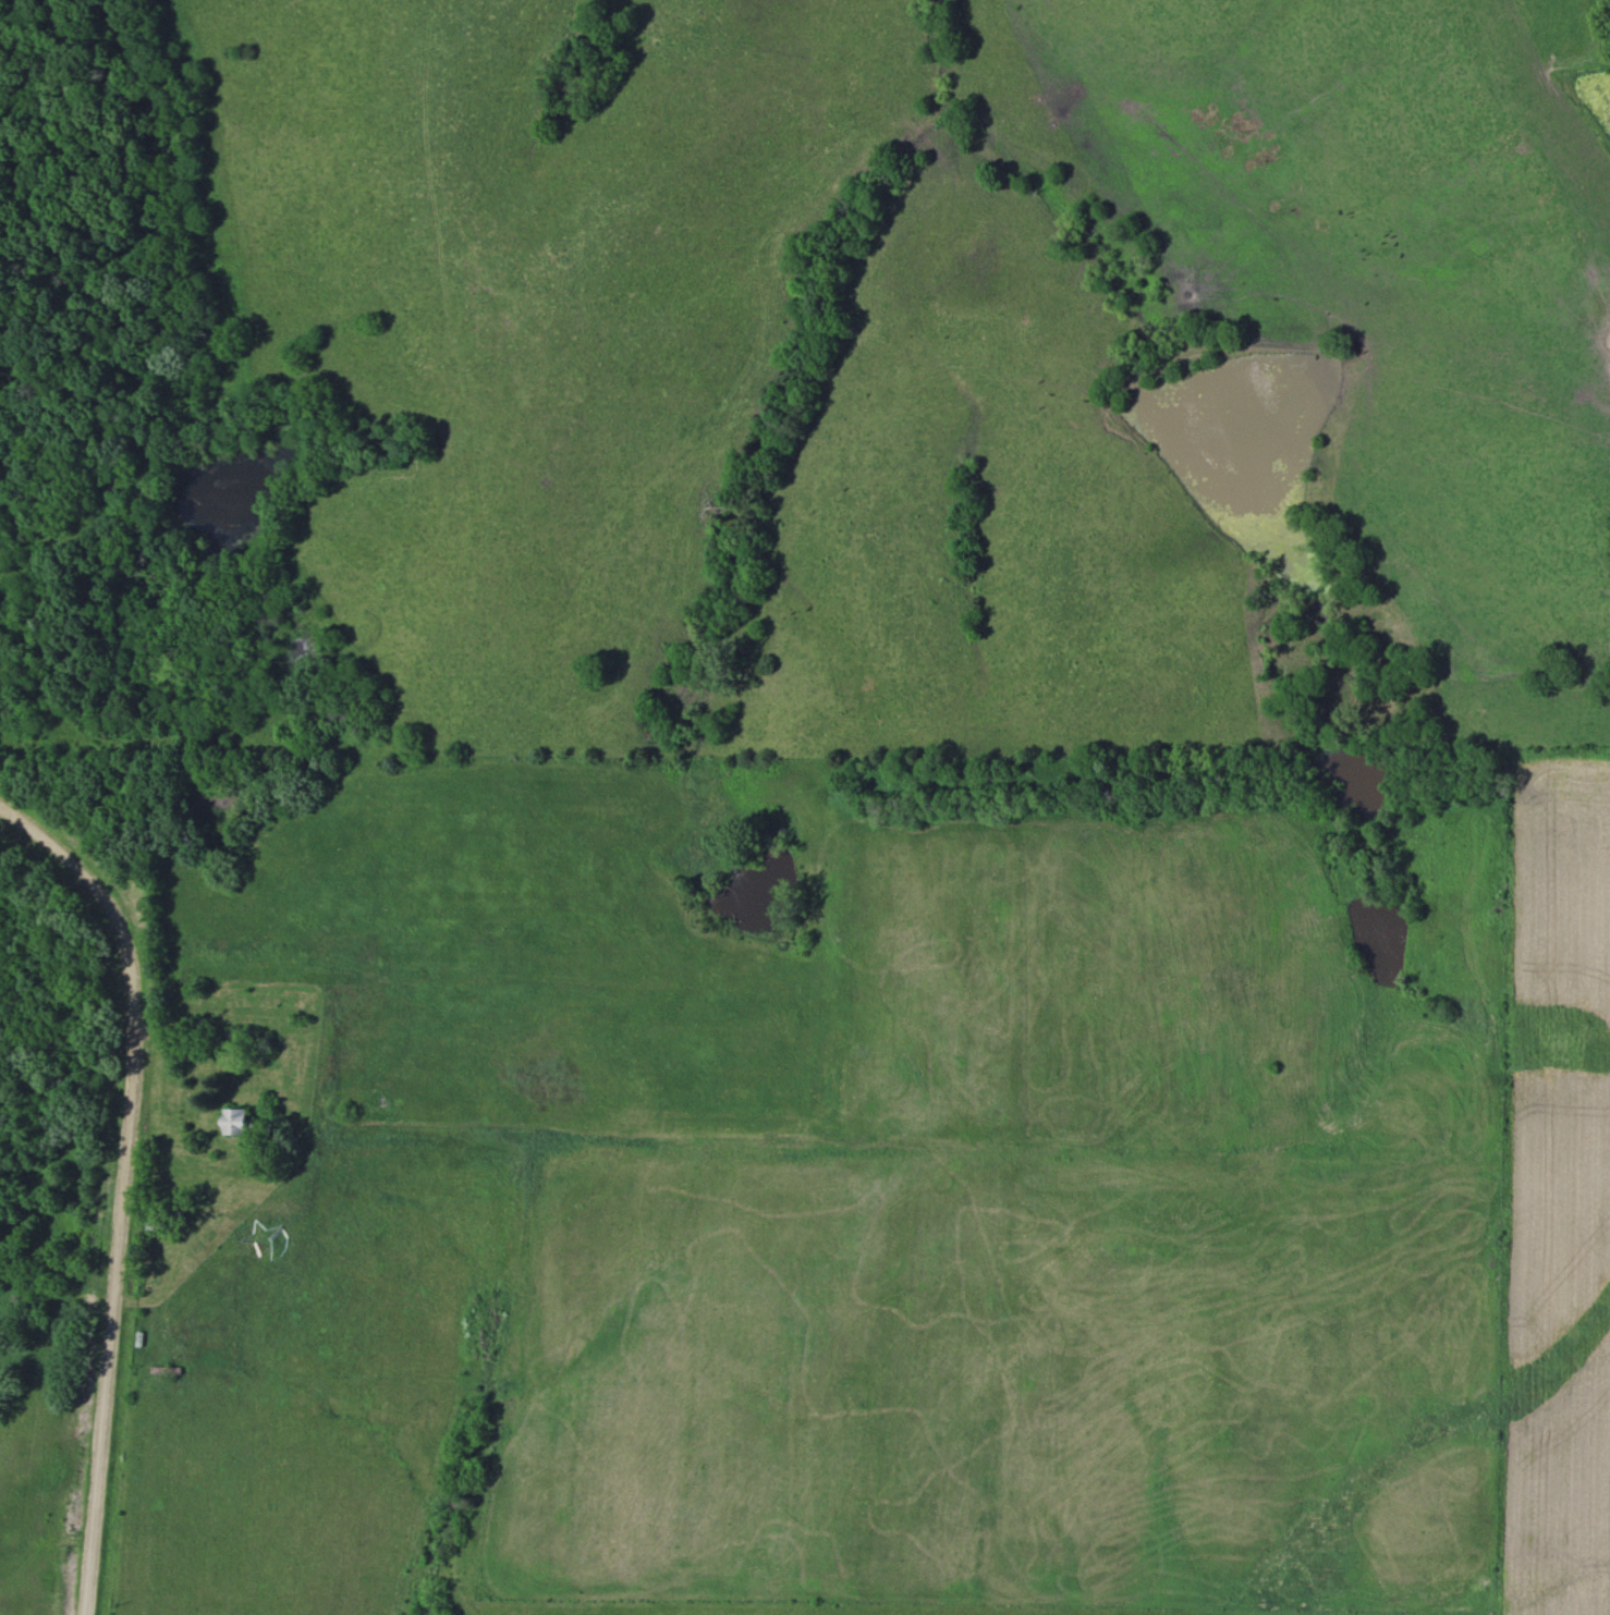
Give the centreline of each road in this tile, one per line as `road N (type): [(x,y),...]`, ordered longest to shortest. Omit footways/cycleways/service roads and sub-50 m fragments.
road 1 (residential): [(86,1614),(130,1082),(130,975),(123,921),(105,889),(73,855),(0,807)]

